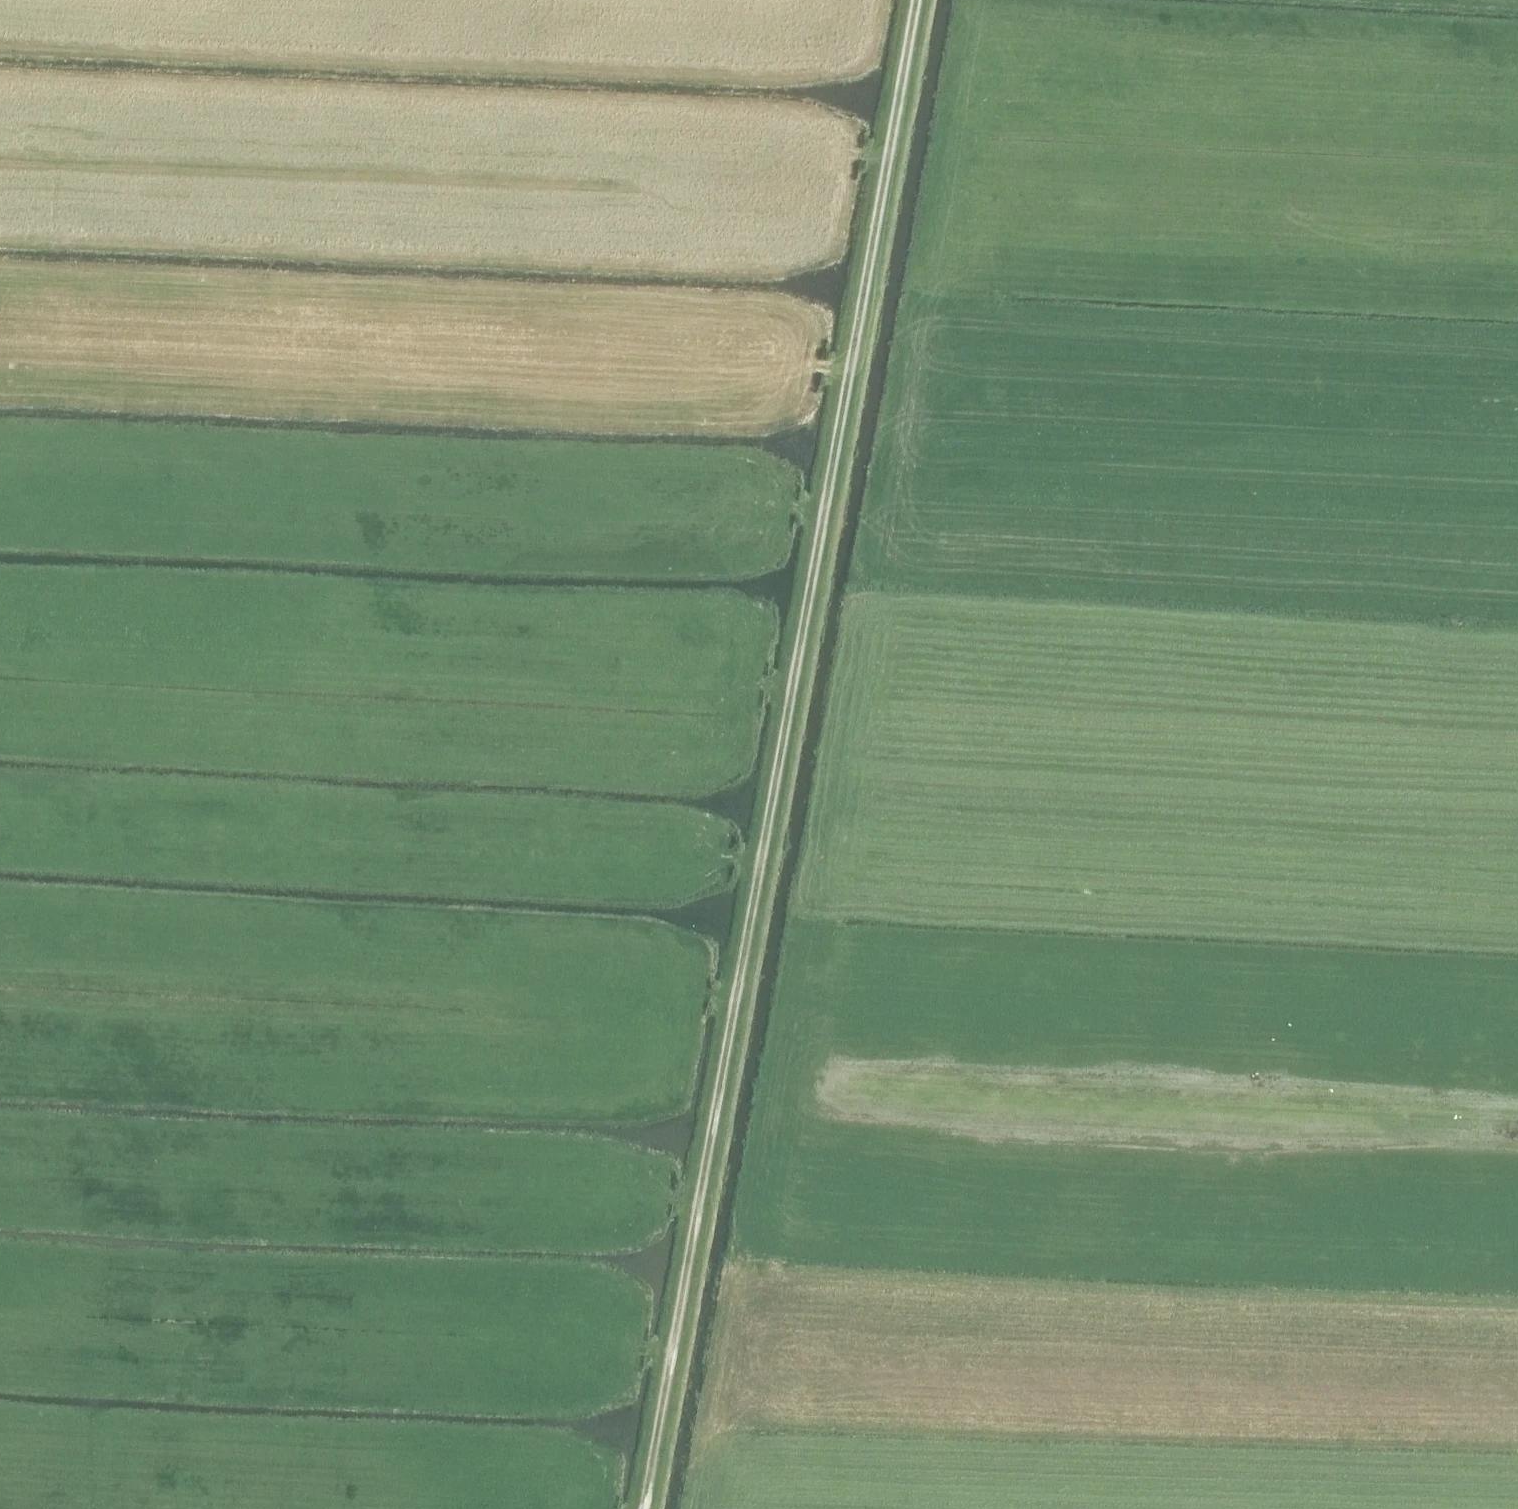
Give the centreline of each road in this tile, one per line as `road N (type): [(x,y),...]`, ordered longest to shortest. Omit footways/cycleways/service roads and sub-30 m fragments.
road 1 (track): [(918,0),(643,1508)]

